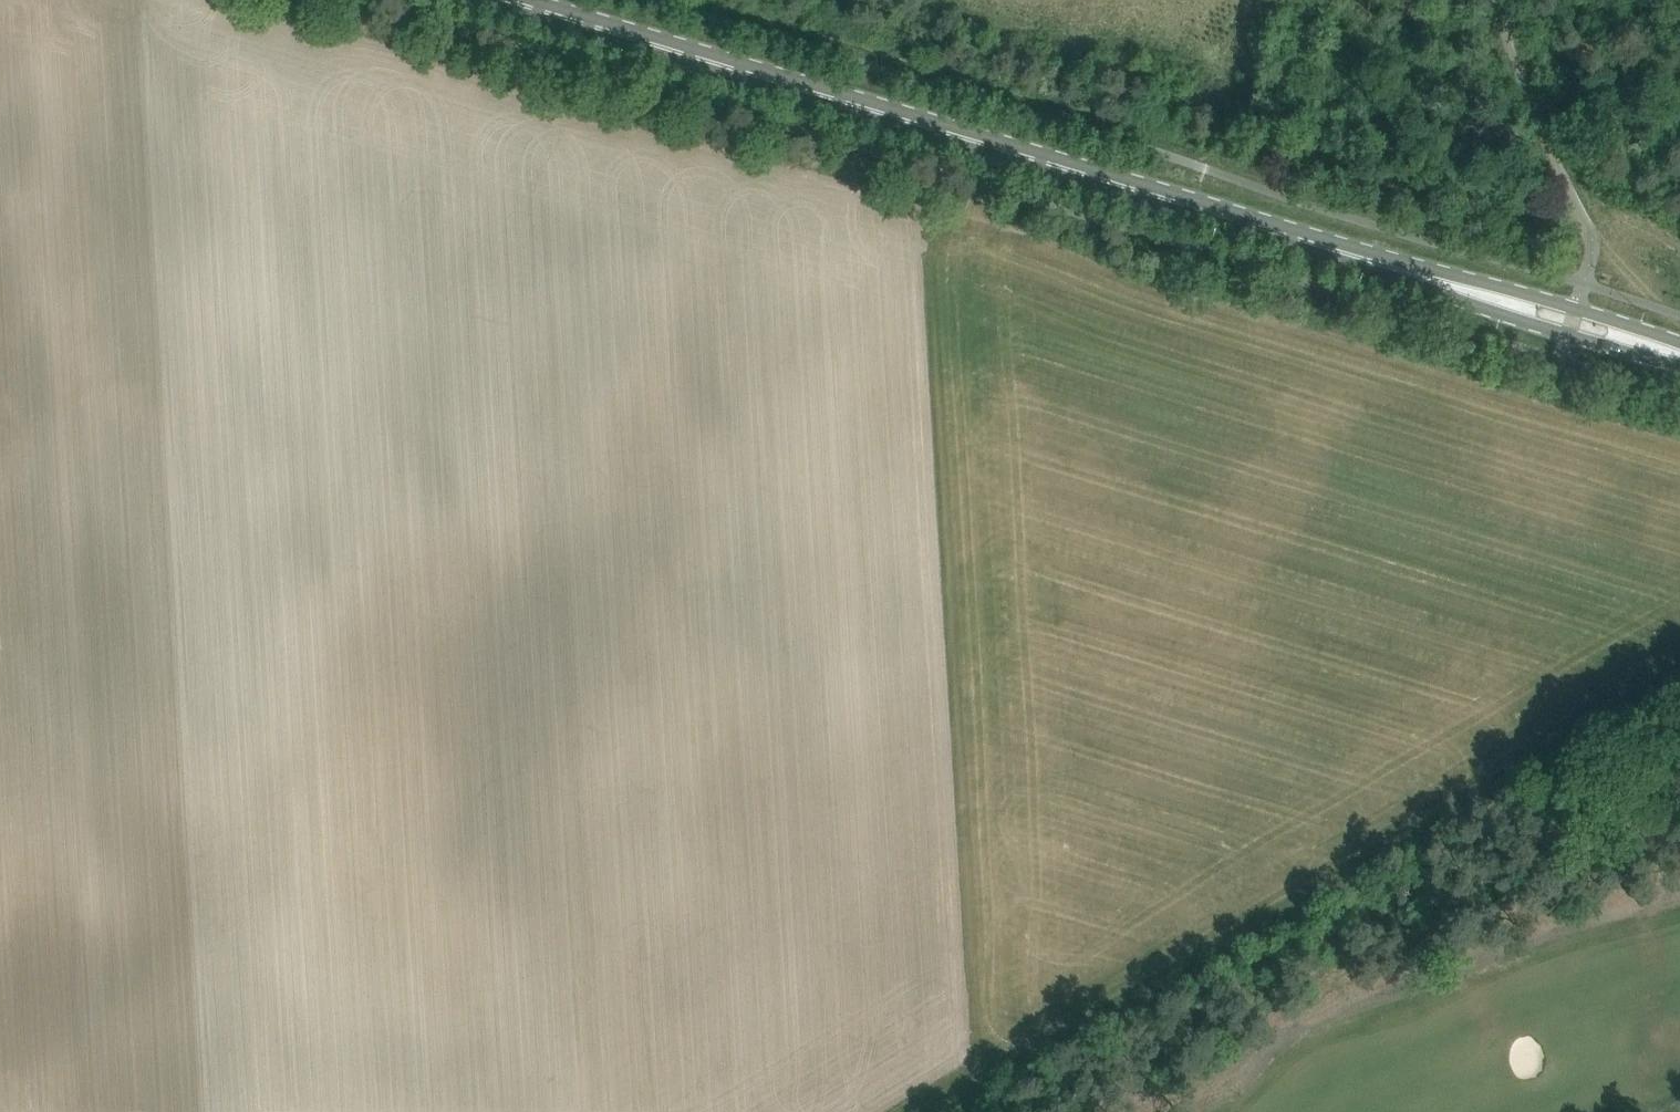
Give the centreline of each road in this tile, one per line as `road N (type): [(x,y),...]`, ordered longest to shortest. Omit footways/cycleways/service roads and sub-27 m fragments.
road 1 (primary): [(1460,288),(509,0)]
road 2 (primary): [(1660,347),(1609,318),(1542,297),(1460,288)]
road 3 (primary): [(1460,288),(1596,343),(1660,347)]

